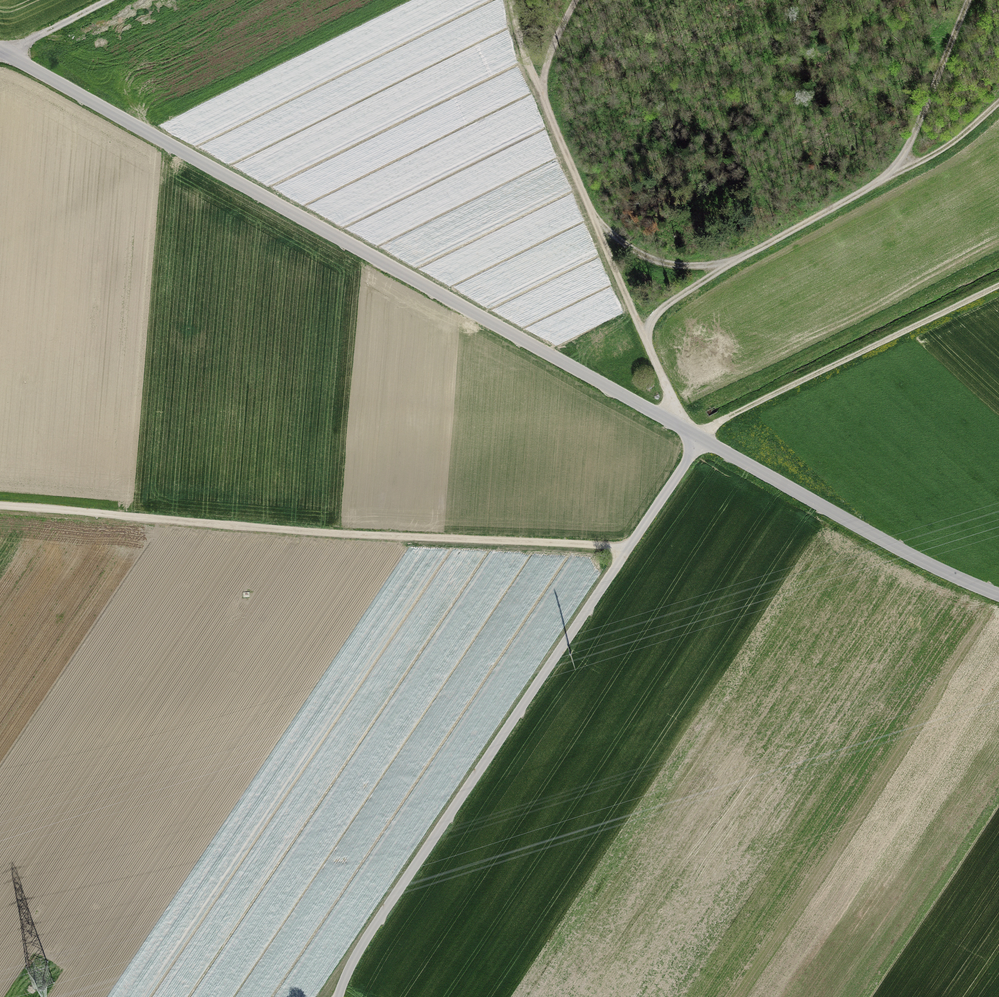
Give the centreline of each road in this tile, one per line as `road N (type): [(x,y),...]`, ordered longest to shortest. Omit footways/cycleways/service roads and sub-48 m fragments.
road 1 (tertiary): [(0,52),(701,440)]
road 2 (unclassified): [(701,440),(364,941),(339,996)]
road 3 (track): [(0,509),(629,549)]
road 4 (track): [(998,97),(947,145),(728,267),(641,326),(678,427)]
road 5 (track): [(641,326),(523,49),(512,0)]
road 6 (track): [(701,440),(723,420),(998,285)]
road 7 (tertiary): [(701,440),(927,563),(998,594)]
road 8 (track): [(969,0),(898,171)]
road 9 (track): [(728,267),(651,257),(593,214)]
road 10 (track): [(108,0),(0,55)]

